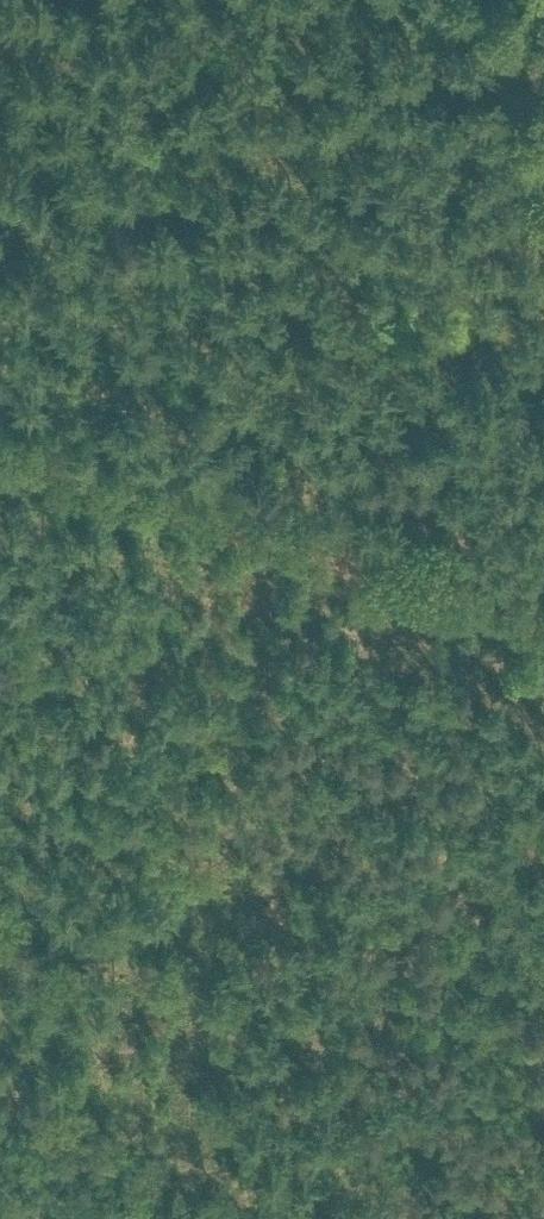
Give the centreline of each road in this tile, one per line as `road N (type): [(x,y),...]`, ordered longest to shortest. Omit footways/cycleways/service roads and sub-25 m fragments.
road 1 (track): [(0,457),(543,635)]
road 2 (track): [(497,0),(543,178)]

